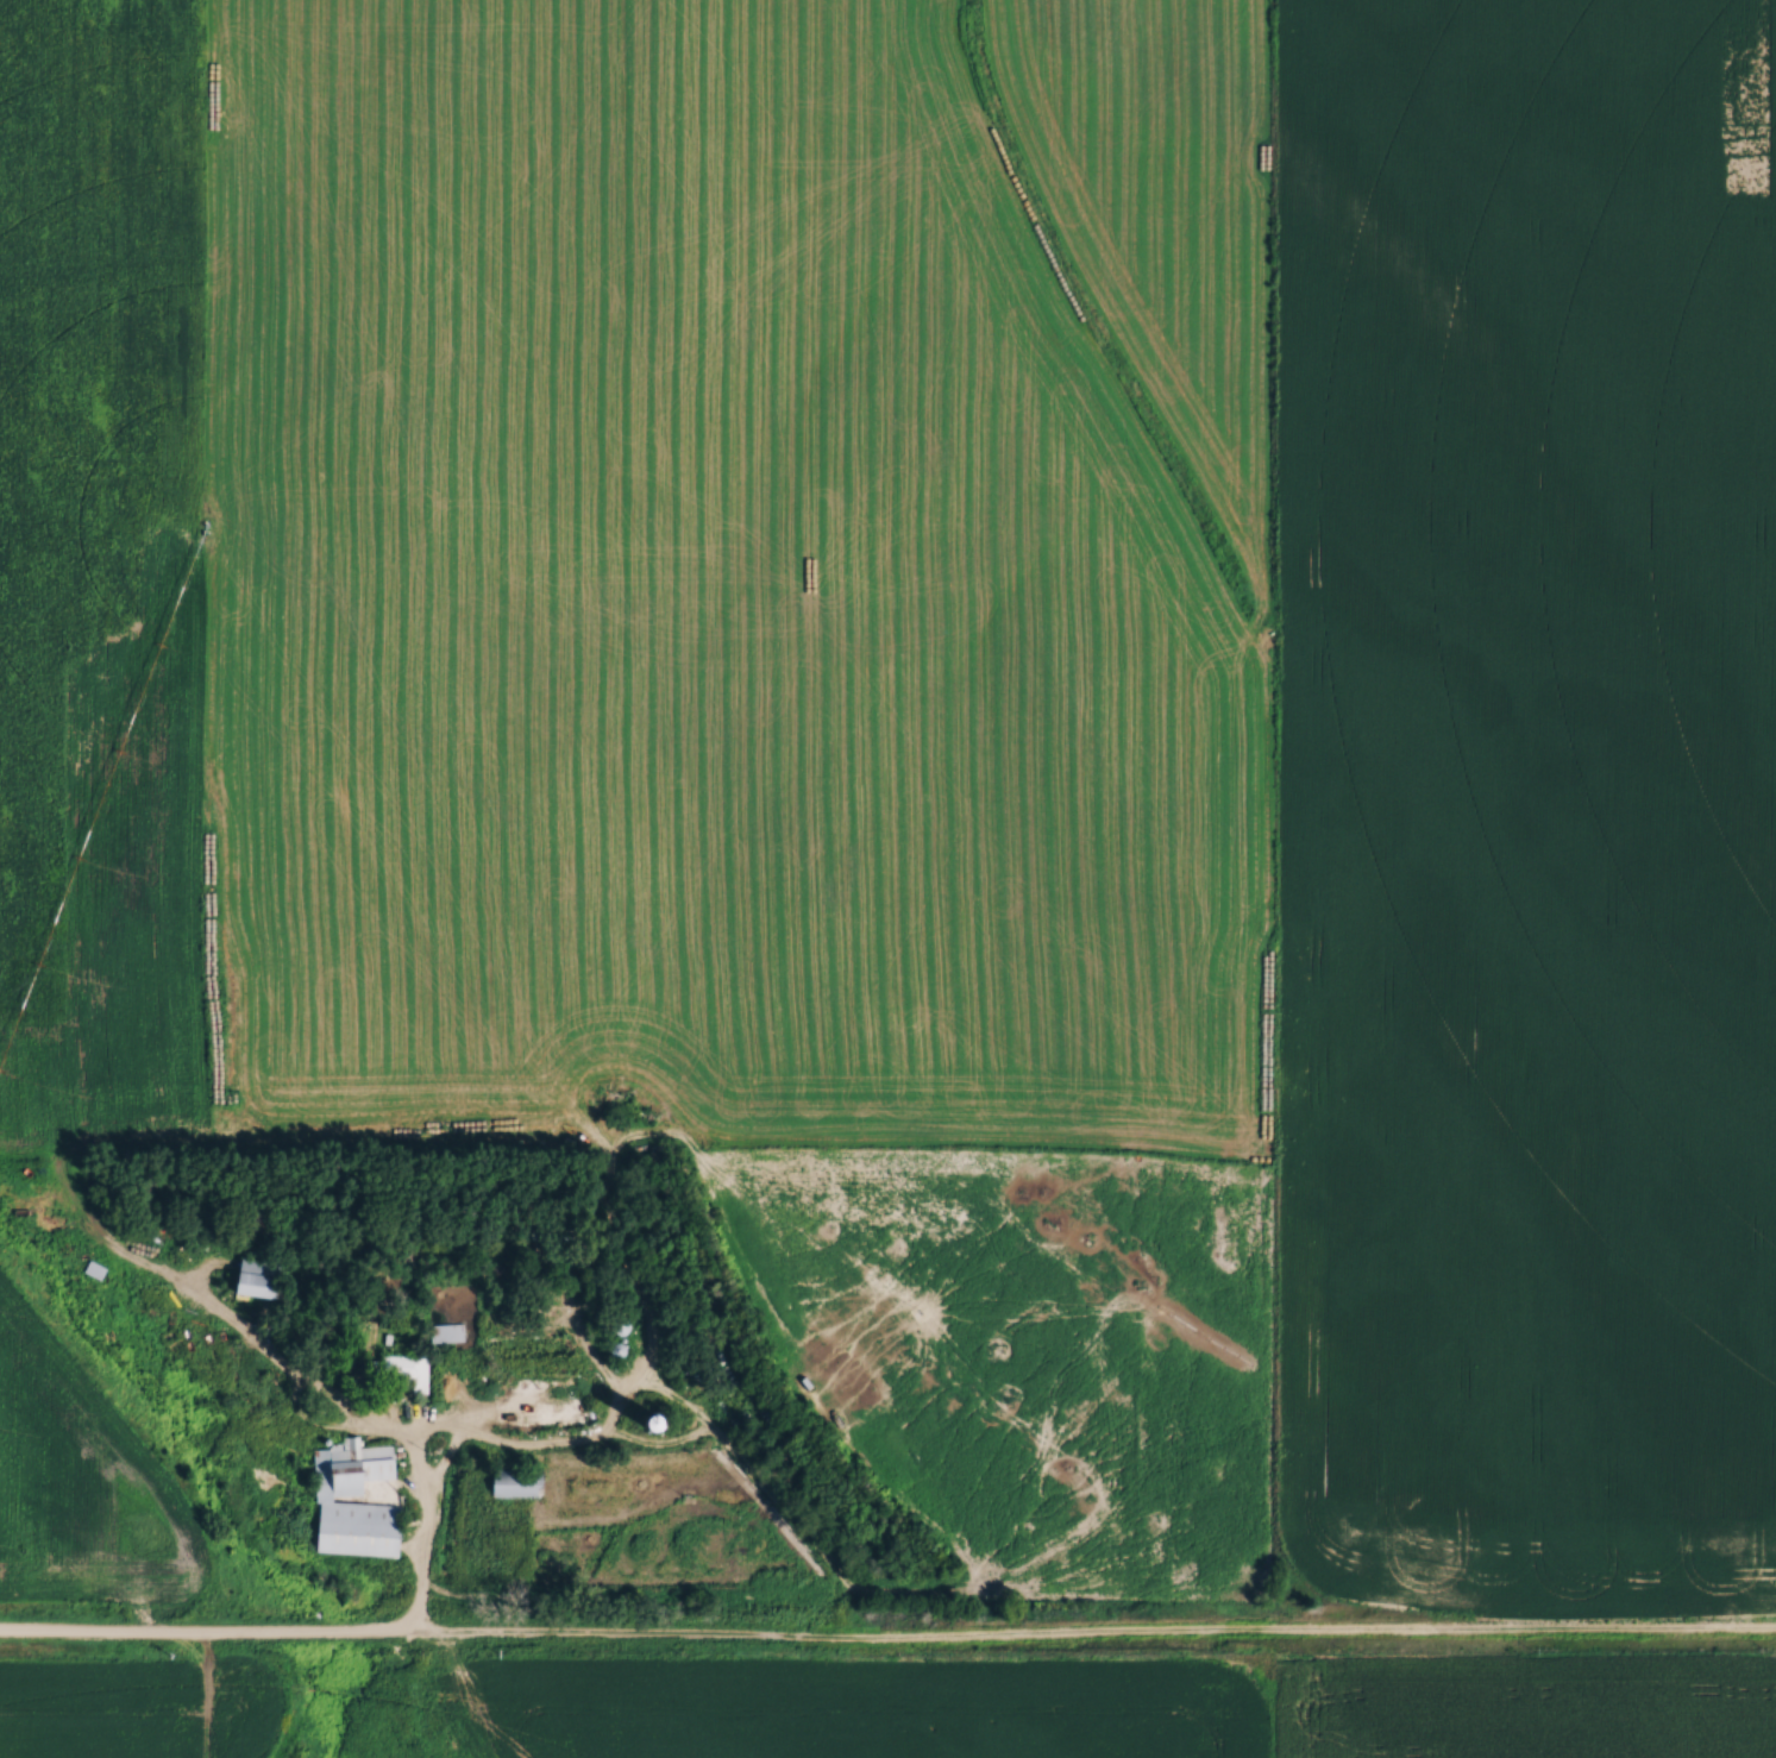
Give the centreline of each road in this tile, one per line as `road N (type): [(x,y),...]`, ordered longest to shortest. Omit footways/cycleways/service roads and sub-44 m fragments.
road 1 (residential): [(1775,1636),(418,1635),(344,1643),(0,1636)]

